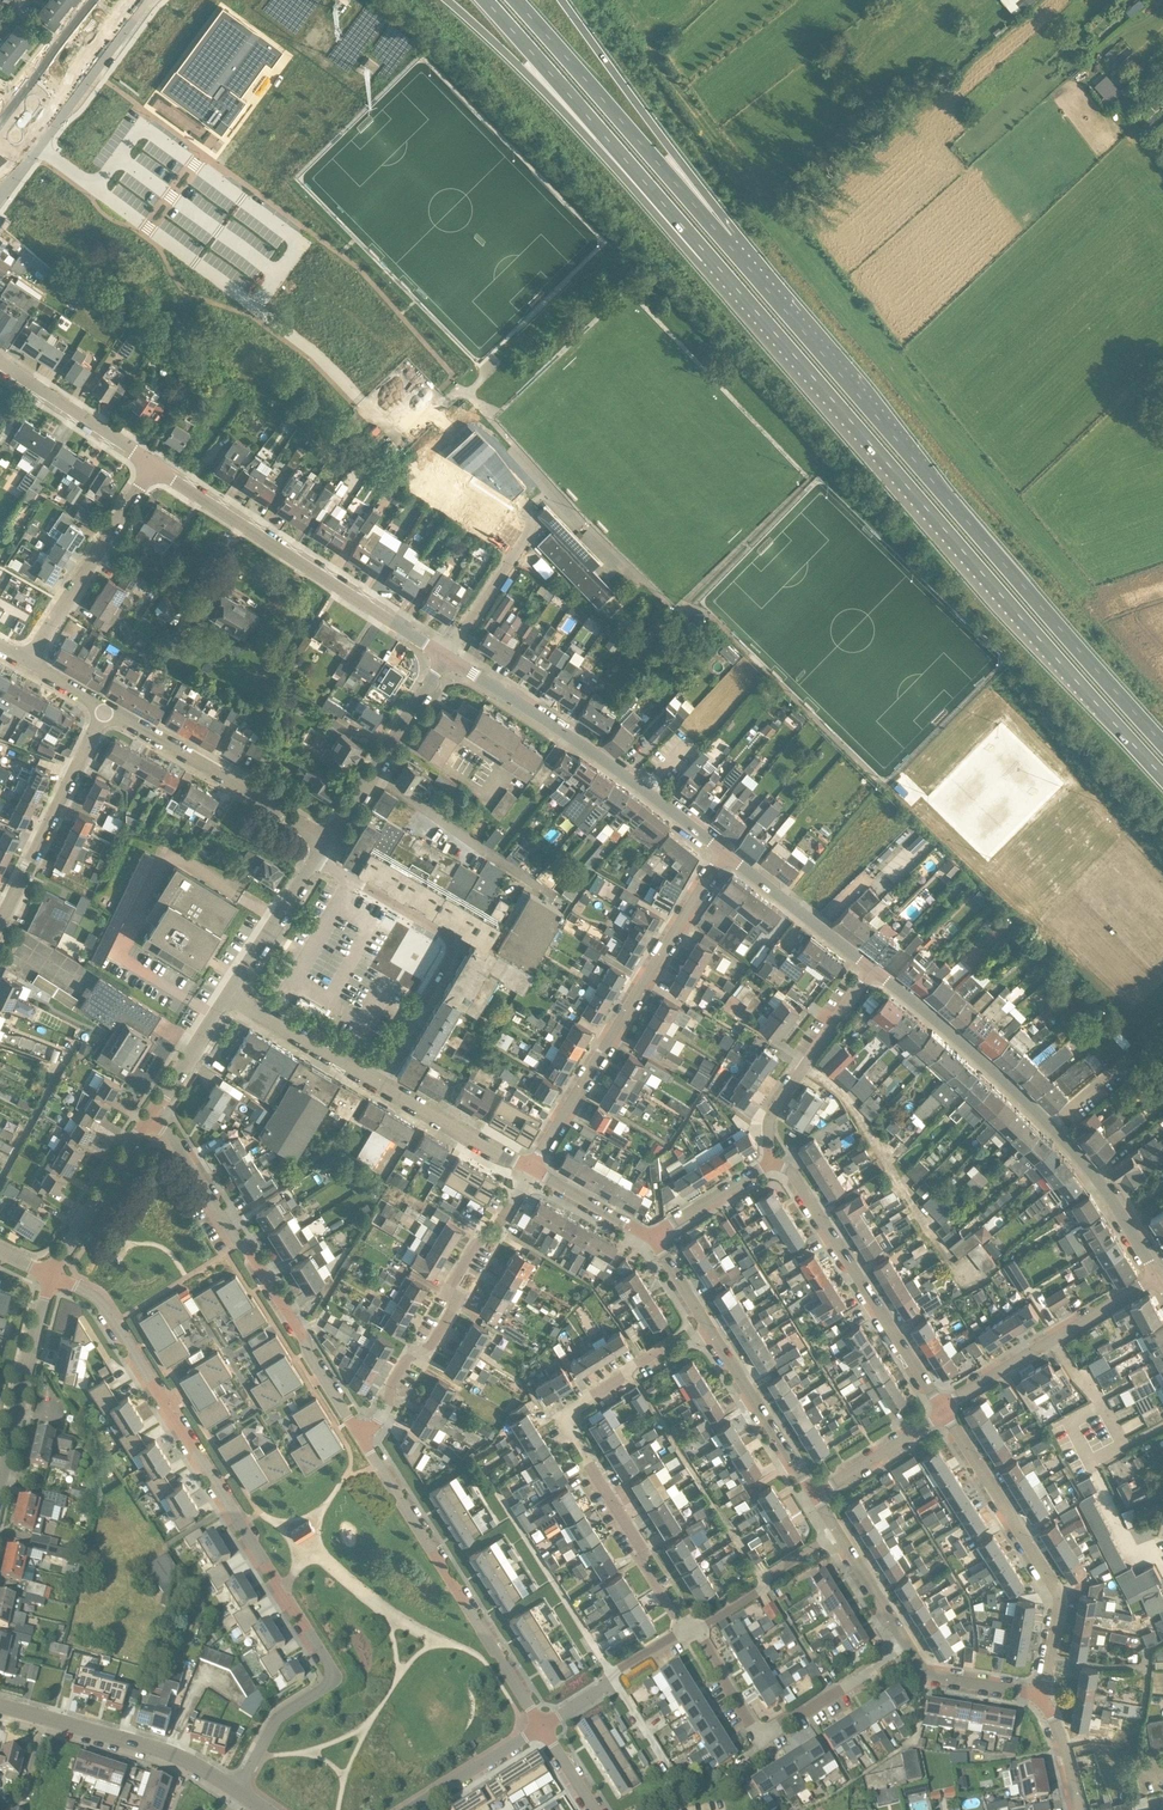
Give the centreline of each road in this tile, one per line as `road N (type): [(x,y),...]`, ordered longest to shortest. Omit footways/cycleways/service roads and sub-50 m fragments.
road 1 (trunk): [(639,177),(1162,777)]
road 2 (trunk): [(1162,745),(724,241)]
road 3 (residential): [(236,1791),(275,1720),(329,1683),(331,1669),(114,1323)]
road 4 (residential): [(1157,1278),(1120,1213),(1050,1125),(872,969)]
road 5 (residential): [(682,1630),(567,1418),(569,1404),(710,1331)]
road 6 (residential): [(531,1169),(724,851)]
road 7 (residential): [(446,657),(153,465)]
road 8 (residential): [(543,1727),(360,1434)]
road 9 (residential): [(724,851),(563,731),(446,657)]
road 10 (residential): [(360,1434),(388,1406),(405,1360),(432,1344),(452,1312),(450,1286),(531,1169)]
road 11 (residential): [(1041,1699),(1057,1593),(941,1410)]
road 12 (trunk): [(724,241),(513,0)]
road 13 (residential): [(377,1084),(451,943),(315,858)]
road 14 (residential): [(941,1410),(795,1177),(770,1163)]
road 15 (trunk): [(724,241),(672,151),(561,0)]
road 16 (residential): [(905,1644),(762,1732),(699,1629)]
road 17 (trunk): [(447,0),(639,177)]
road 18 (residential): [(325,842),(104,711)]
road 19 (residential): [(236,1791),(169,1752),(0,1704)]
road 20 (residential): [(941,1410),(1157,1278)]
road 21 (residential): [(25,664),(153,465)]
road 22 (trunk): [(484,0),(639,177)]
road 23 (residential): [(0,920),(104,711)]
road 24 (residential): [(770,1163),(773,1111),(872,969)]
road 25 (residential): [(360,1434),(241,1243)]
road 26 (residential): [(325,842),(446,657)]
road 27 (residential): [(0,1481),(51,1277)]
road 28 (residential): [(814,1496),(710,1331)]
road 29 (residential): [(872,969),(724,851)]
road 30 (residential): [(51,1277),(148,1120)]
road 31 (residential): [(153,465),(0,364)]
road 32 (residential): [(531,1169),(377,1084)]
road 33 (residential): [(377,1084),(227,996)]
road 34 (residential): [(699,1629),(838,1533)]
road 35 (secondary): [(33,137),(127,0)]
road 36 (residential): [(227,996),(315,858)]
road 37 (residential): [(241,1243),(172,1137),(148,1120)]
road 38 (residential): [(814,1496),(941,1410)]
road 39 (residential): [(1041,1699),(929,1670),(905,1644)]
road 40 (residential): [(241,1243),(114,1323)]
road 41 (residential): [(148,1120),(227,996)]
road 42 (residential): [(420,1802),(543,1727)]
road 43 (residential): [(653,1239),(531,1169)]
road 44 (residential): [(653,1239),(770,1163)]
road 45 (residential): [(905,1644),(838,1533)]

